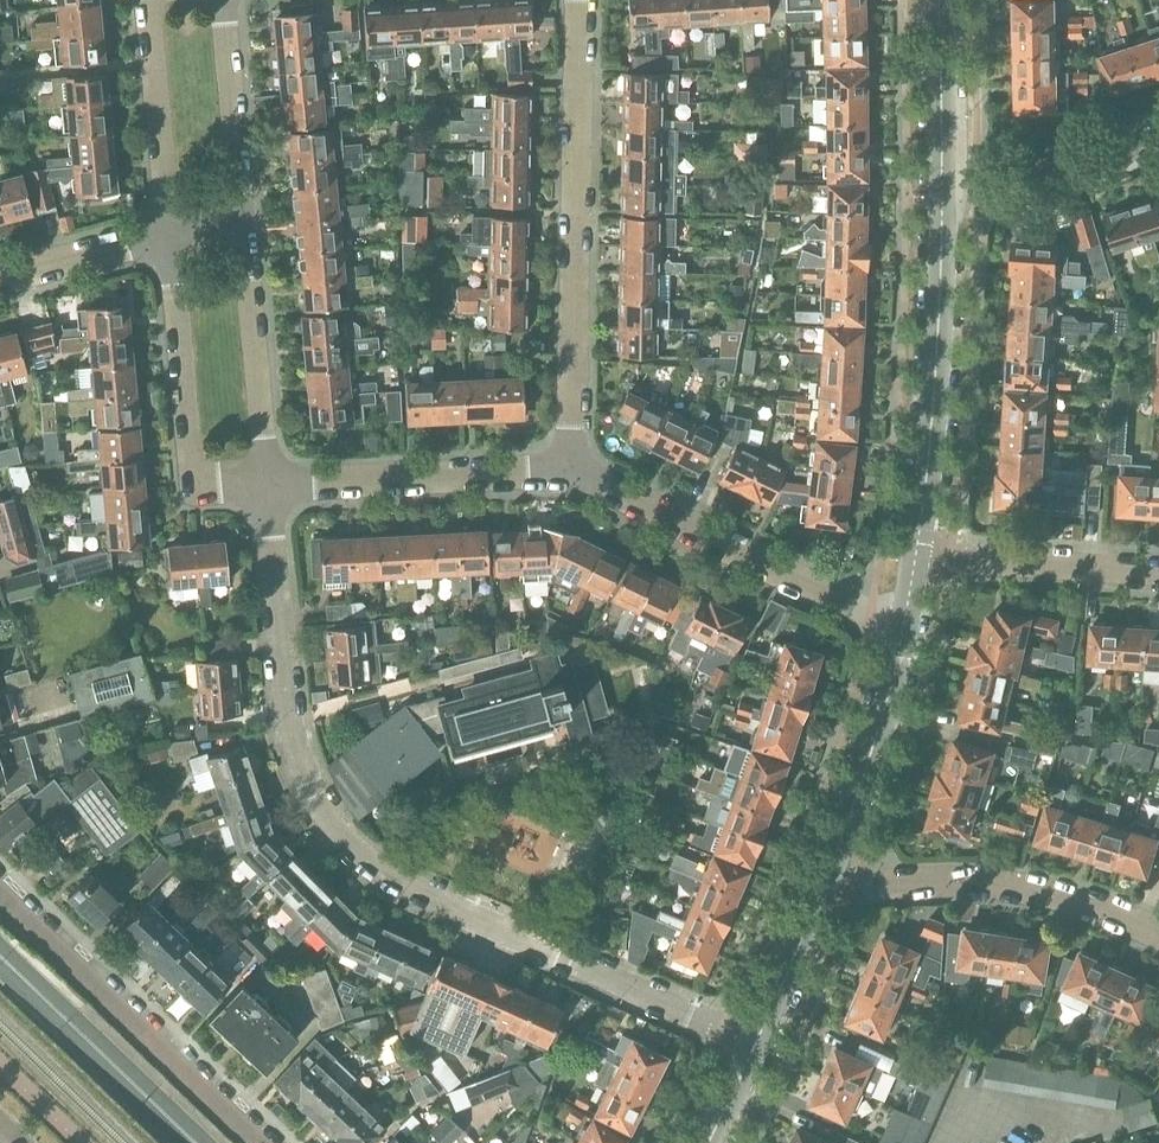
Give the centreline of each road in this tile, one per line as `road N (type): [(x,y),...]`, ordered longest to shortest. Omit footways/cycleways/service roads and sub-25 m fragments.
road 1 (residential): [(756,1045),(380,872),(341,837),(311,791),(287,720),(270,487)]
road 2 (residential): [(569,471),(579,0)]
road 3 (residential): [(907,613),(873,608),(569,471)]
road 4 (tertiary): [(260,1142),(0,894)]
road 5 (tertiary): [(915,554),(934,391),(942,200)]
road 6 (residential): [(168,234),(183,489),(270,487)]
road 7 (residential): [(833,867),(864,880),(983,882),(1044,892),(1158,935)]
road 8 (residential): [(569,471),(270,487)]
road 9 (tertiary): [(833,867),(887,707),(907,613)]
road 10 (residential): [(270,487),(244,228)]
road 11 (secondary): [(0,976),(180,1142)]
road 12 (residential): [(1158,573),(915,554)]
road 13 (residential): [(149,0),(168,234)]
road 14 (residential): [(244,228),(223,0)]
road 15 (residential): [(942,200),(977,197),(1158,138)]
road 16 (tertiary): [(942,200),(939,0)]
road 17 (tertiary): [(756,1045),(833,867)]
road 18 (residential): [(0,280),(168,234)]

